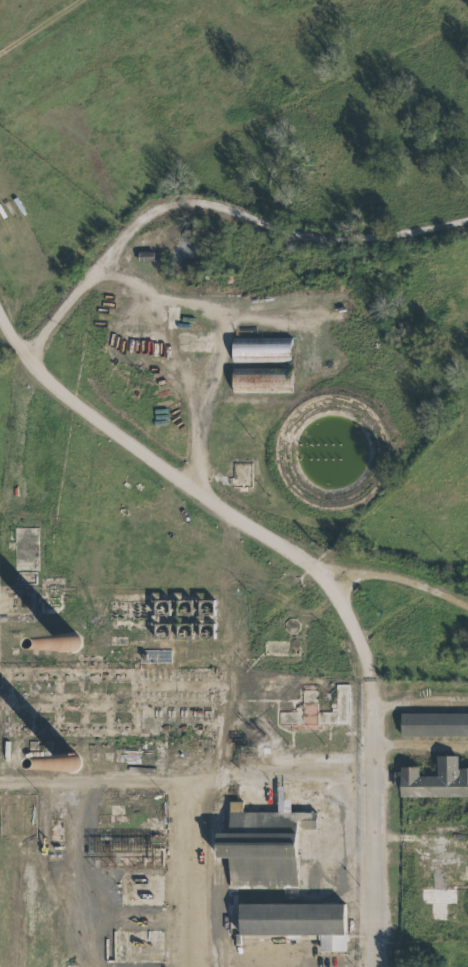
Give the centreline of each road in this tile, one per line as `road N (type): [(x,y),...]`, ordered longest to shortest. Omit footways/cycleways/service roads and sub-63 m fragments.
road 1 (residential): [(314,570),(362,659),(366,966)]
road 2 (residential): [(314,570),(76,416),(16,361),(0,322)]
road 3 (residential): [(467,614),(398,579),(314,570)]

